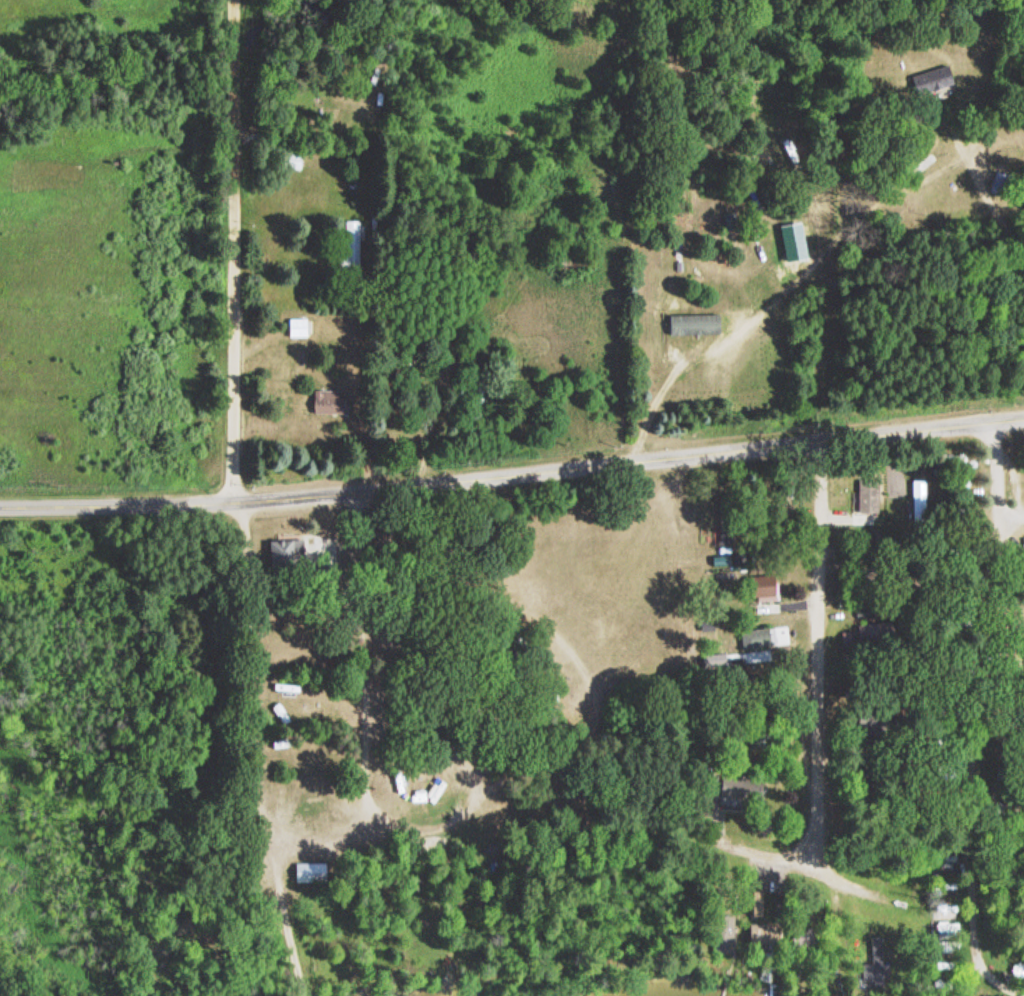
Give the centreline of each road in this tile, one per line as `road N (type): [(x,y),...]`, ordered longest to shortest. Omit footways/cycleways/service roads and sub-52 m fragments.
road 1 (residential): [(1023,406),(826,440),(234,502),(0,502)]
road 2 (residential): [(234,502),(236,0)]
road 3 (residential): [(628,460),(689,355),(957,162)]
road 4 (residential): [(826,440),(802,861)]
road 5 (residential): [(234,502),(208,684),(273,792)]
road 6 (residential): [(858,923),(834,882),(802,861),(672,837)]

